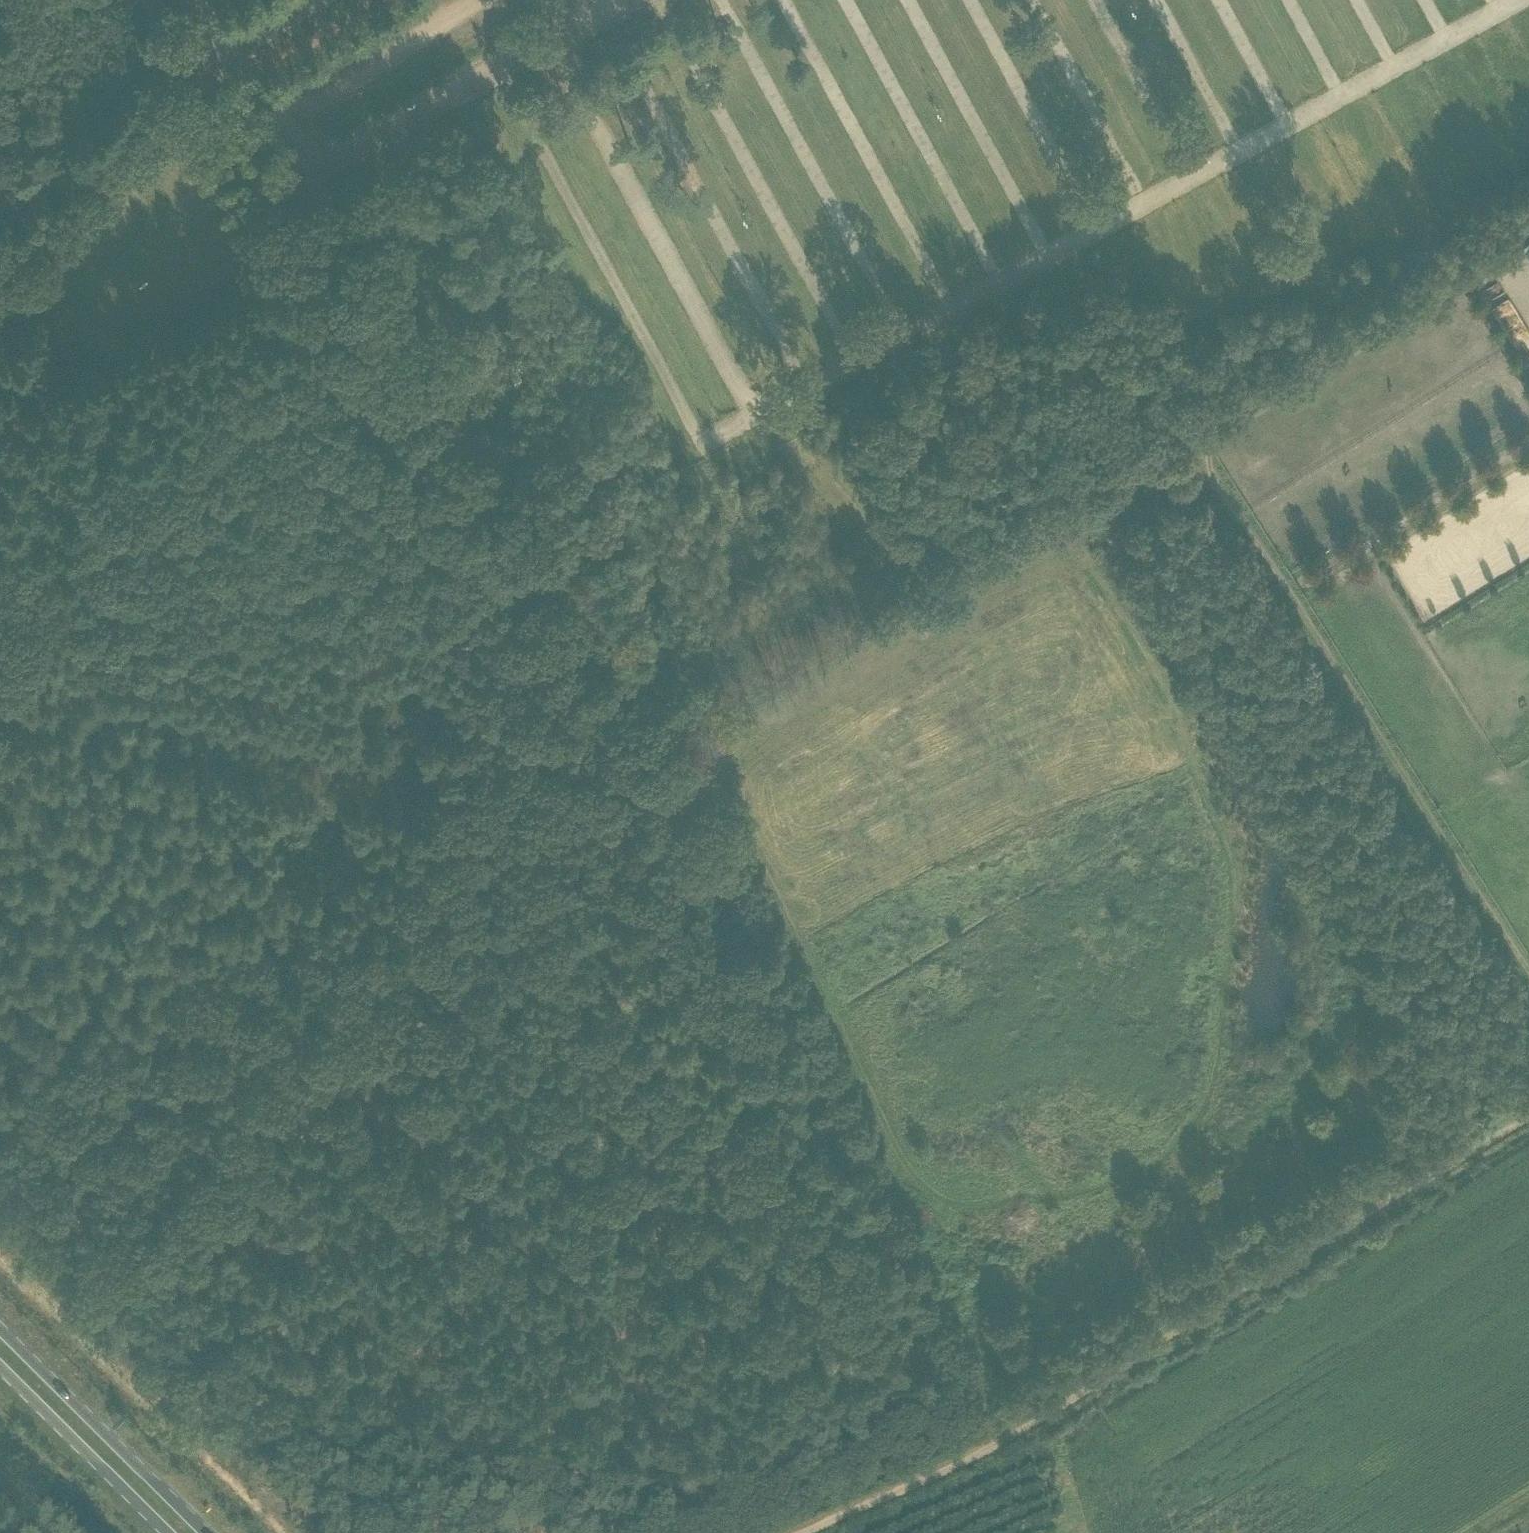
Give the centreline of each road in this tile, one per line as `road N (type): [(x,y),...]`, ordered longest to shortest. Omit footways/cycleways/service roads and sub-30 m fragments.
road 1 (track): [(68,1281),(688,815),(273,194)]
road 2 (track): [(1528,228),(1185,445),(1528,995)]
road 3 (track): [(1528,1109),(1001,1434),(784,1532)]
road 4 (track): [(0,733),(52,612),(63,548),(120,476),(342,303)]
road 5 (track): [(501,668),(462,633),(364,582),(156,538),(125,536),(76,548),(0,543)]
road 6 (primary): [(205,1532),(0,1328)]
road 7 (track): [(0,263),(87,169),(192,83)]
road 8 (primary): [(0,1366),(168,1532)]

